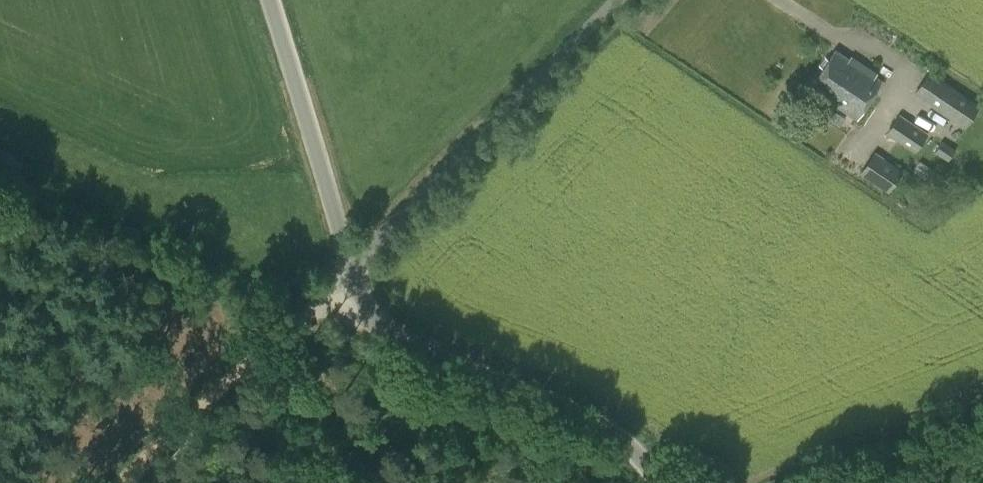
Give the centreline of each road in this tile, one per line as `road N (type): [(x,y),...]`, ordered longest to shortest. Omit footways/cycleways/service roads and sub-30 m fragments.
road 1 (unclassified): [(660,482),(640,455),(590,418),(383,328),(351,263)]
road 2 (unclassified): [(351,263),(614,0)]
road 3 (unclassified): [(351,263),(270,0)]
road 4 (track): [(289,328),(123,482)]

